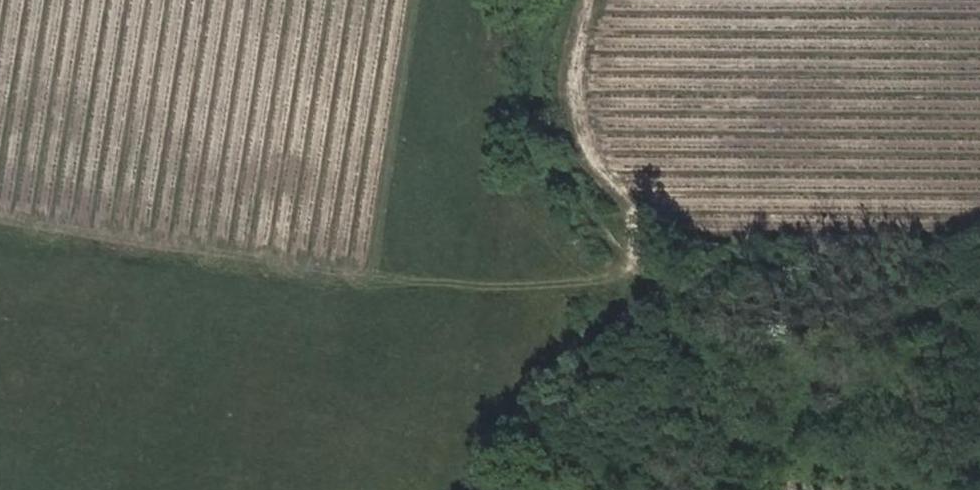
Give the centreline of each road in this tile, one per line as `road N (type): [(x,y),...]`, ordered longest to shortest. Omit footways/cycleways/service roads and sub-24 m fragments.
road 1 (track): [(628,271),(621,241),(572,167),(560,127),(571,0)]

